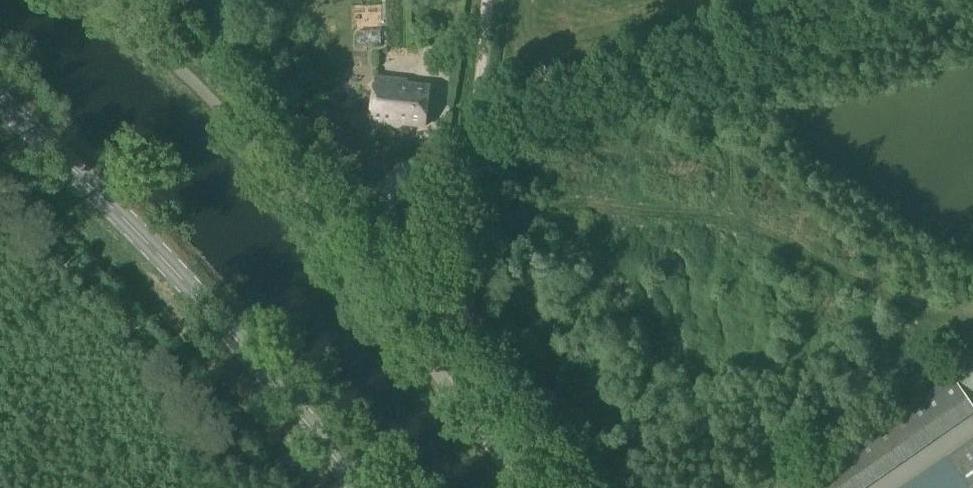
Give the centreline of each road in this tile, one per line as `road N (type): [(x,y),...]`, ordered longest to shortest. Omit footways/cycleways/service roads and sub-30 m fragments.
road 1 (secondary): [(359,487),(107,199),(0,102)]
road 2 (unclassified): [(517,487),(438,380),(486,0)]

